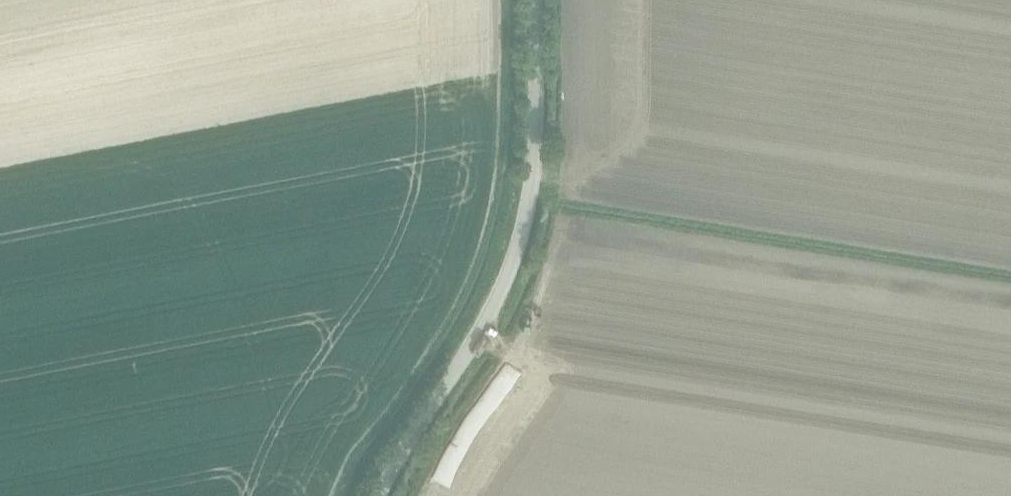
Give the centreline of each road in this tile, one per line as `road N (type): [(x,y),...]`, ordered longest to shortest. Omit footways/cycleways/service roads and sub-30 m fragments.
road 1 (unclassified): [(377,495),(469,350),(515,250),(535,137),(535,0)]

